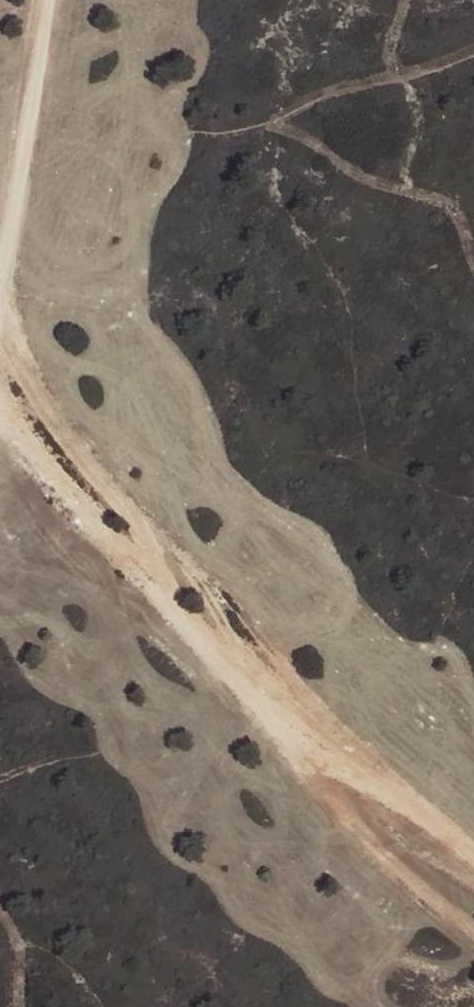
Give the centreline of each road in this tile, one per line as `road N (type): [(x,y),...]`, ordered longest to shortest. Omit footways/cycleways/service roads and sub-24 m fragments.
road 1 (track): [(320,744),(133,559),(29,414),(0,354)]
road 2 (track): [(0,276),(44,0)]
road 3 (track): [(320,744),(473,860)]

